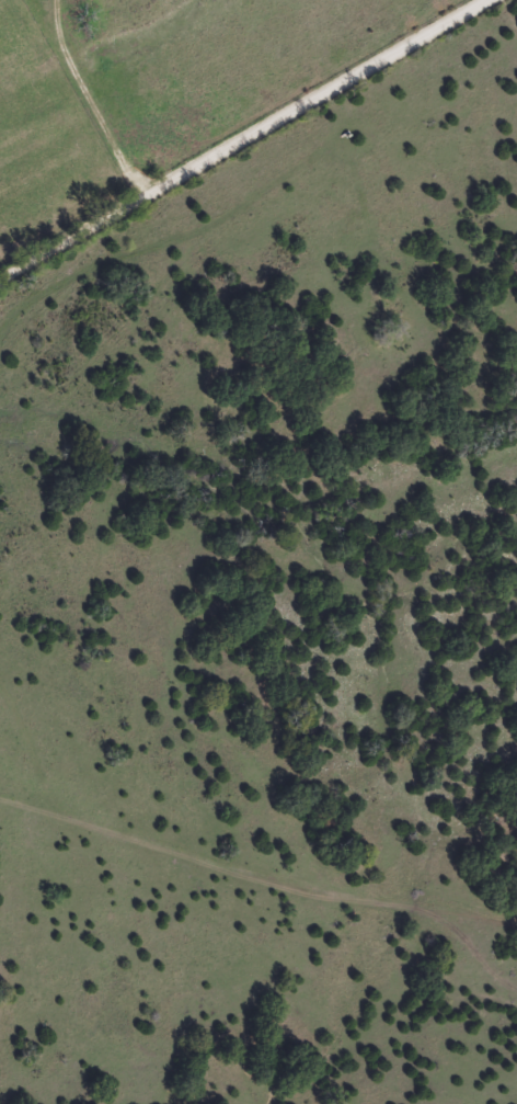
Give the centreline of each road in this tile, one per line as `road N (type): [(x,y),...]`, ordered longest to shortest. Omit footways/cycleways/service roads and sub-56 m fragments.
road 1 (residential): [(0,281),(496,0)]
road 2 (track): [(0,787),(230,902),(476,953),(516,948)]

